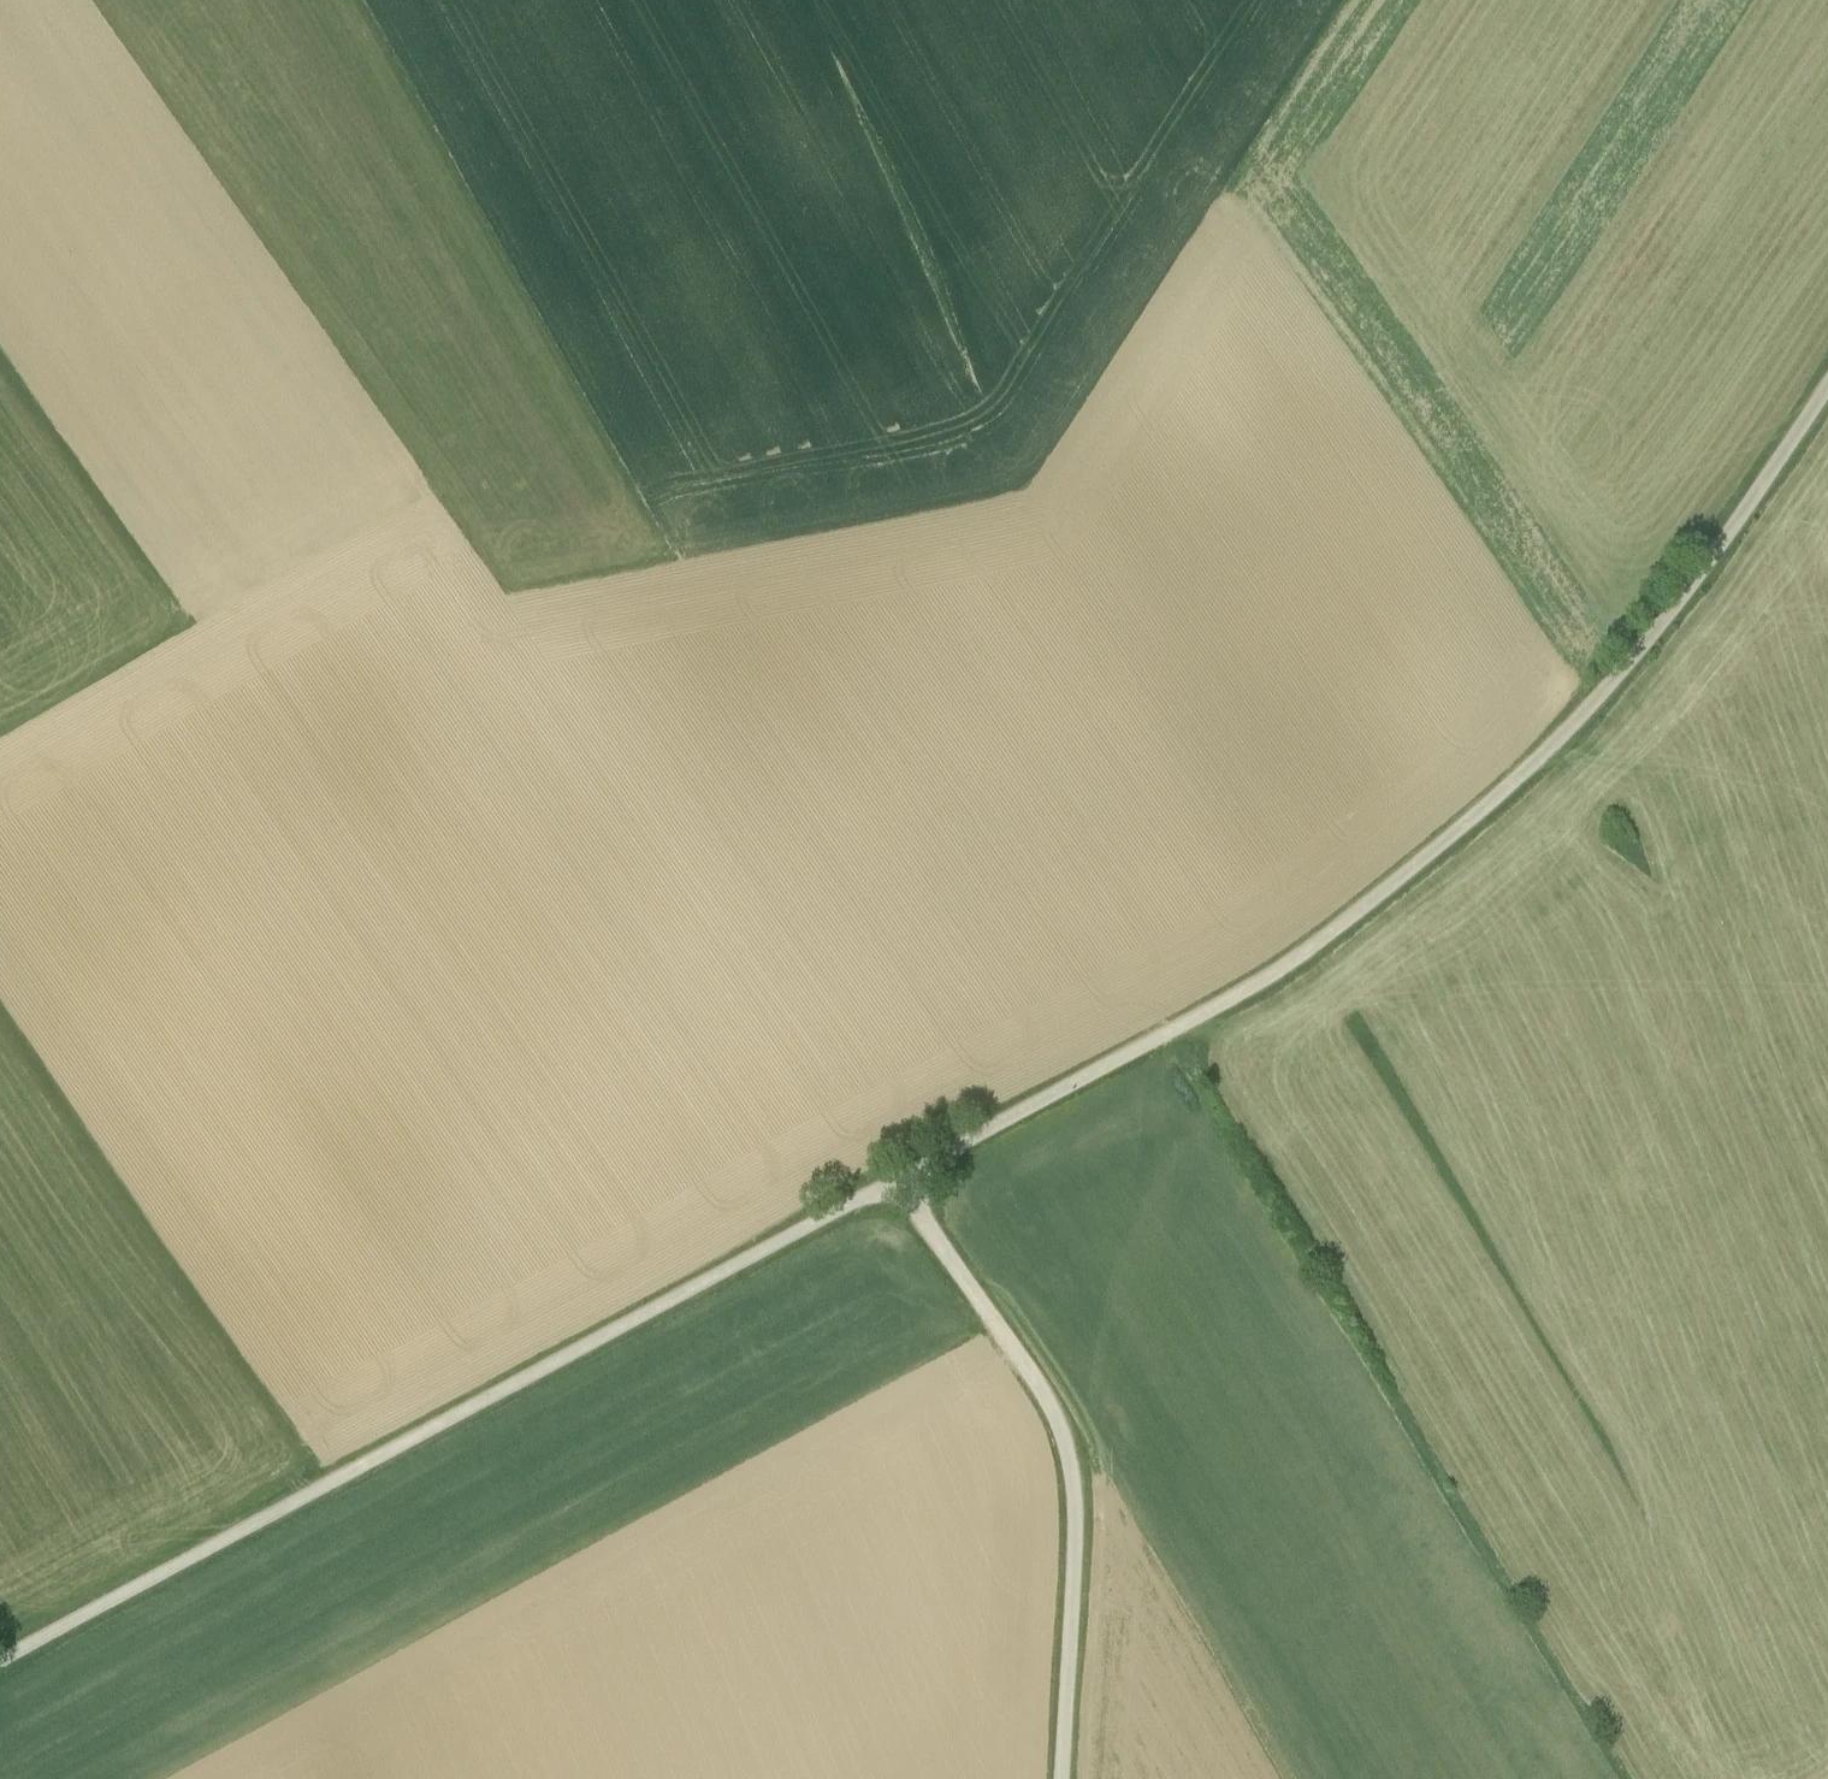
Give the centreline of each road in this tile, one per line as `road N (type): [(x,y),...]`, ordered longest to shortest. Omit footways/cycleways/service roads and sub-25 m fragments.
road 1 (unclassified): [(901,1176),(1284,967),(1467,822),(1553,744),(1662,621),(1827,385)]
road 2 (unclassified): [(0,1659),(901,1176)]
road 3 (unclassified): [(1062,1778),(1076,1520),(1067,1446),(1033,1376),(901,1176)]

